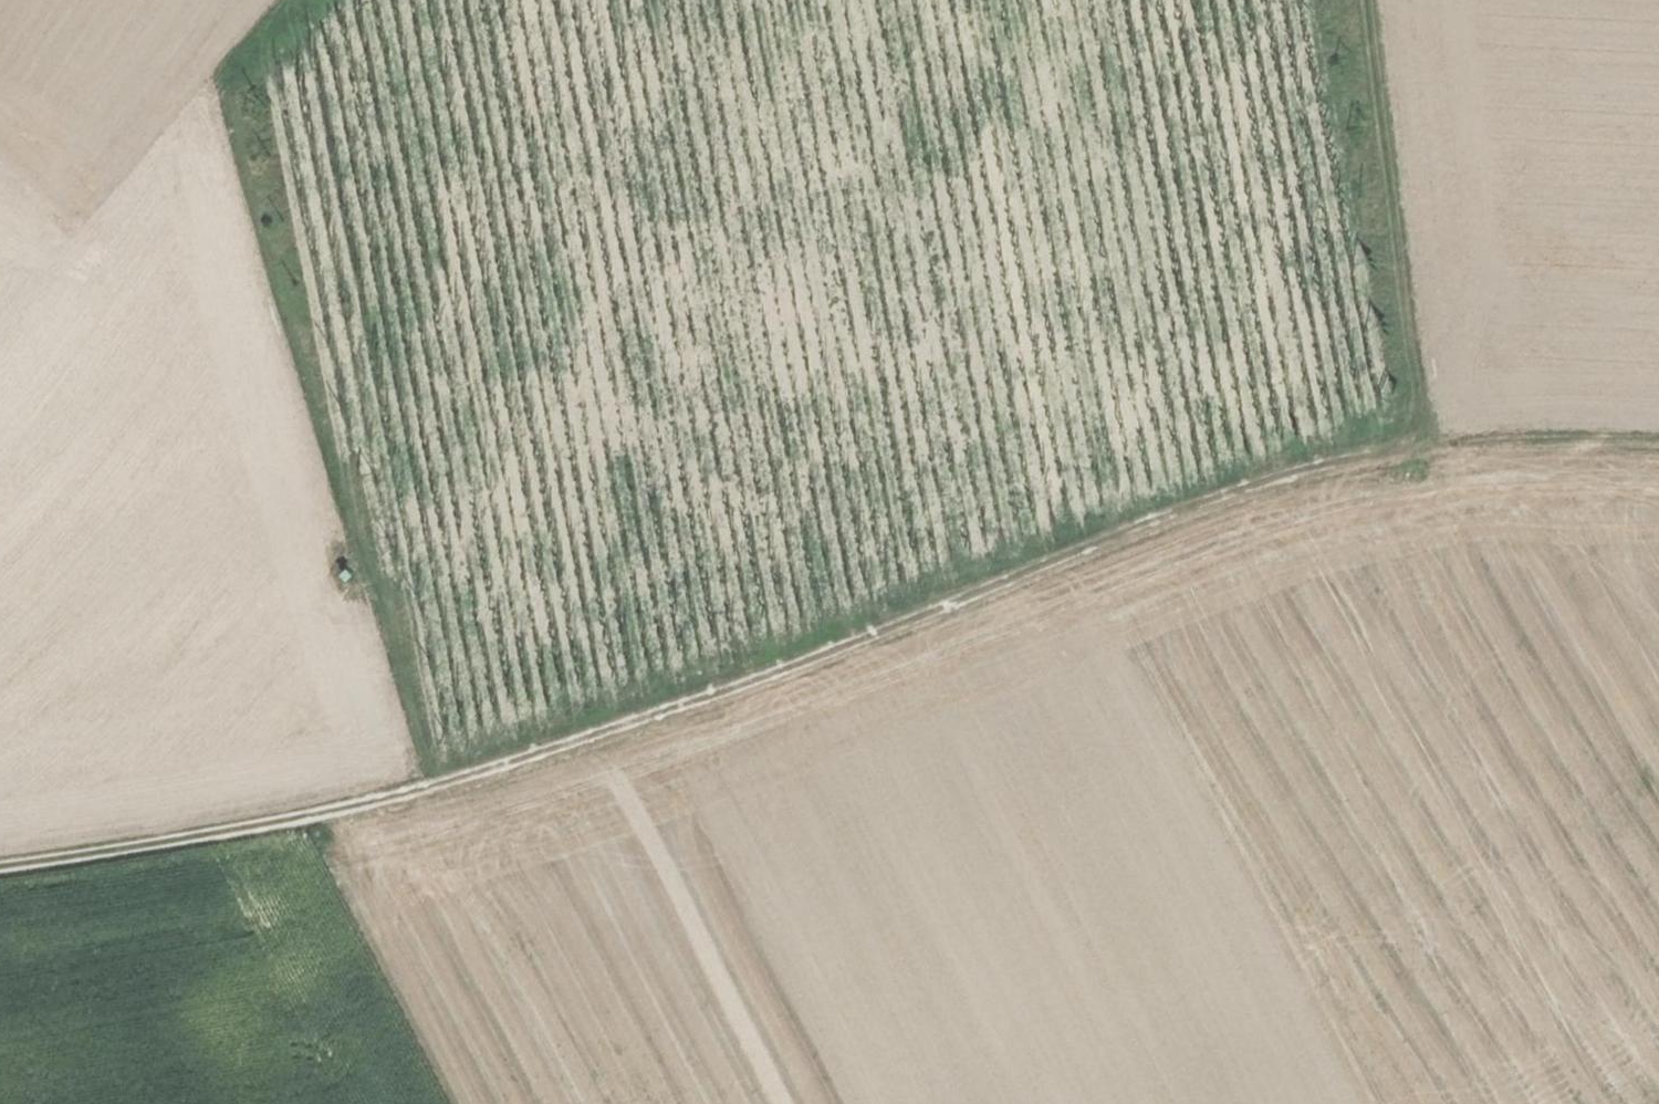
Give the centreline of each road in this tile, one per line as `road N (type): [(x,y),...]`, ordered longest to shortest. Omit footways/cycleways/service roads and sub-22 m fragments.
road 1 (track): [(0,871),(347,809),(746,690),(1084,554),(1419,444)]
road 2 (track): [(1419,444),(1356,0)]
road 3 (track): [(1658,444),(1419,444)]

